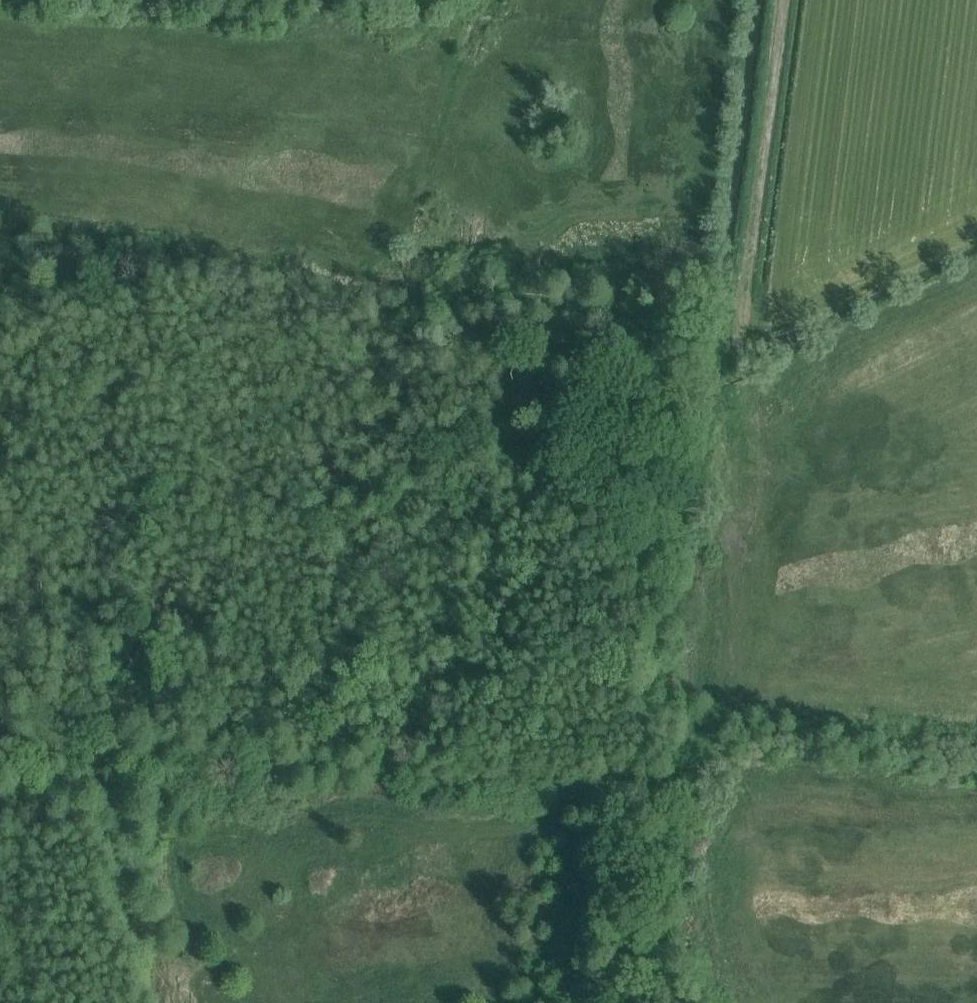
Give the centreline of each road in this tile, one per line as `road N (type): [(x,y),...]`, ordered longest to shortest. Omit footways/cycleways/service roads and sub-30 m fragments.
road 1 (track): [(742,343),(780,0)]

